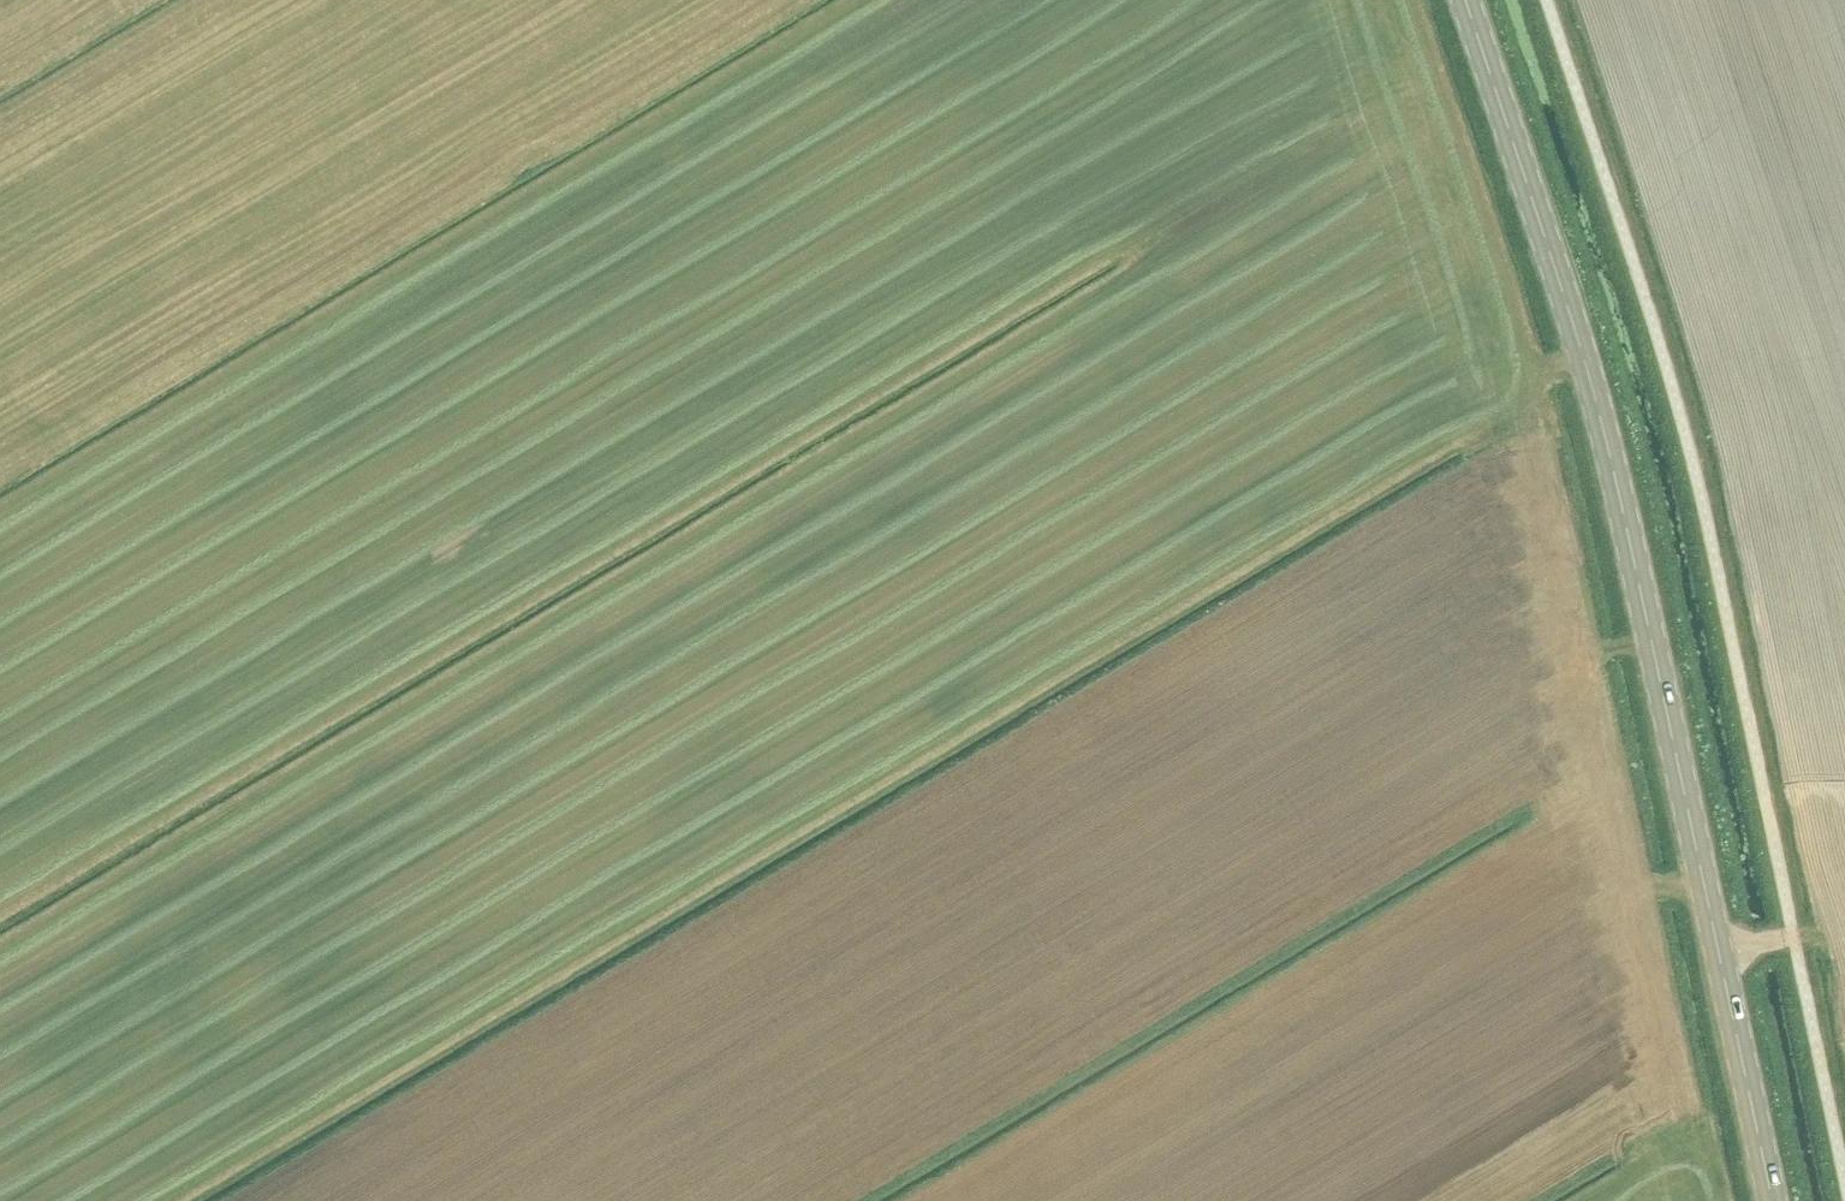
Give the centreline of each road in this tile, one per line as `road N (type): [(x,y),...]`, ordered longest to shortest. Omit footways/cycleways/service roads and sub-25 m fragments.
road 1 (primary): [(1775,1200),(1600,393),(1466,0)]

